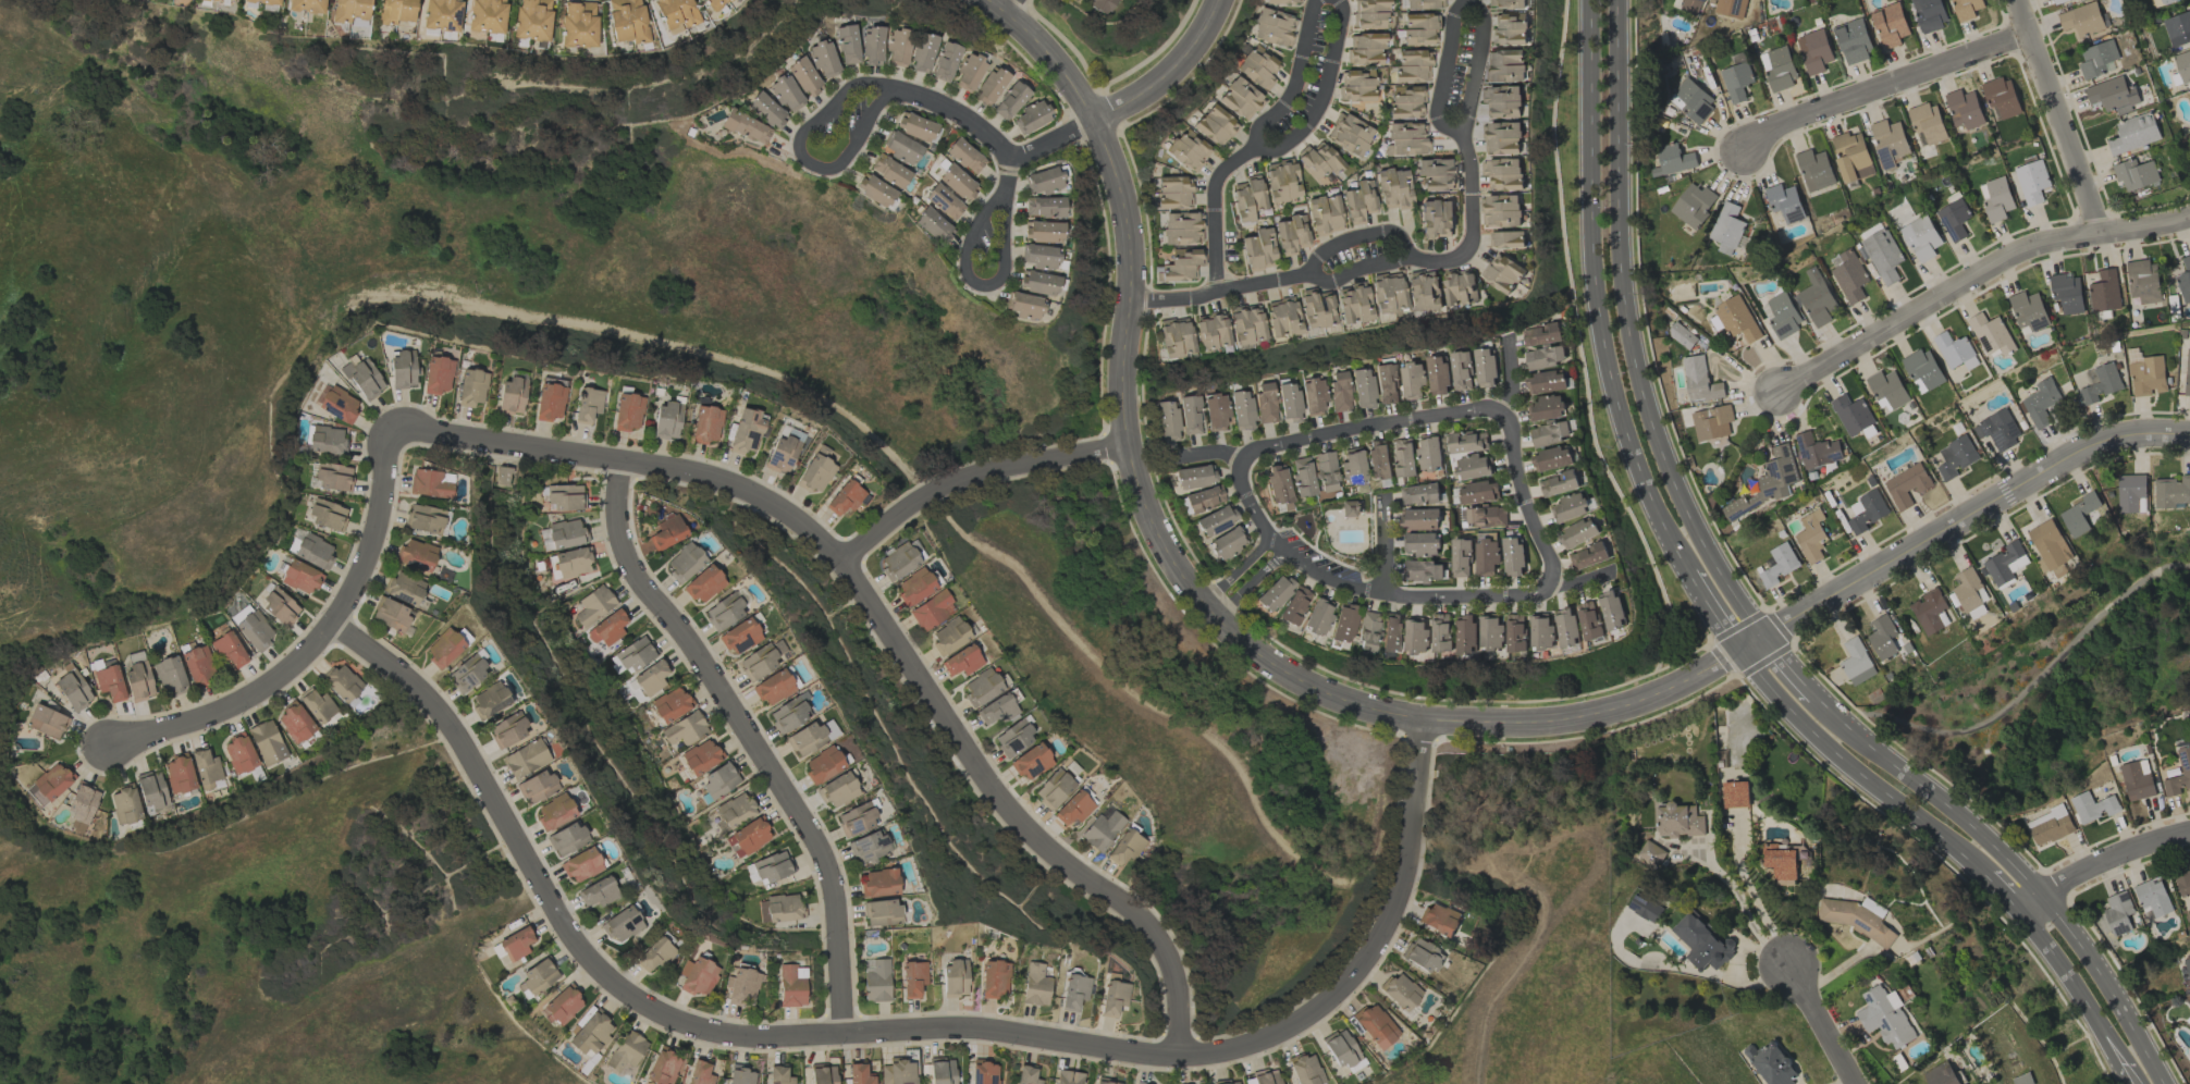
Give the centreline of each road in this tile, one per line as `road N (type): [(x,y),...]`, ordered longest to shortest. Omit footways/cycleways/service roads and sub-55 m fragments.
road 1 (residential): [(334,627),(423,694),(578,946),(626,995),(688,1024),(752,1037),(977,1025),(1177,1054),(1222,1049),(1282,1028),(1327,1002),(1368,954),(1408,839),(1423,722)]
road 2 (residential): [(422,436),(699,473),(740,485),(840,554),(991,789),(1041,841),(1158,937),(1172,972),(1177,1054)]
road 3 (residential): [(988,0),(1069,78),(1122,193),(1133,255),(1124,441),(1172,557),(1209,608),(1264,658),(1346,705),(1423,722)]
road 4 (residential): [(1423,722),(1506,724),(1653,698),(2090,446),(2151,431),(2189,435)]
road 5 (secondary): [(1765,640),(1671,485),(1645,406),(1616,232),(1617,0)]
road 6 (residential): [(842,1032),(827,861),(689,640),(639,580),(616,510),(622,459)]
road 7 (secondary): [(1590,0),(1590,245),(1604,355),(1635,463),(1686,574)]
road 8 (residential): [(422,436),(407,434),(397,444),(377,544),(334,627),(303,661),(269,690),(218,716),(108,750)]
road 9 (residential): [(2189,217),(2053,239),(2005,257),(1777,393)]
road 10 (residential): [(1240,465),(1240,482),(1279,545),(1334,581),(1430,594),(1542,589)]
road 11 (secondary): [(1740,653),(1841,761),(1972,869)]
road 12 (residential): [(2029,35),(1777,123),(1744,152)]
road 13 (residential): [(840,554),(925,498),(973,479),(1124,441)]
road 14 (secondary): [(2041,898),(1982,838),(1823,706)]
road 15 (residential): [(1499,412),(1486,407),(1350,428),(1259,447),(1240,465)]
road 16 (residential): [(889,85),(849,86),(798,138),(803,158),(827,168),(845,160),(889,85)]
road 17 (residential): [(2099,232),(2016,0)]
road 18 (residential): [(1007,189),(977,220),(965,249),(965,274),(975,284),(997,282),(1006,267),(1007,189)]
road 19 (secondary): [(2161,1083),(2123,1008),(2041,898)]
road 20 (residential): [(1248,152),(1285,146),(1316,112),(1343,10),(1337,0)]
road 21 (residential): [(2015,915),(2080,872),(2189,830)]
road 22 (residential): [(1542,589),(1552,569),(1522,497),(1508,418),(1499,412)]
road 23 (residential): [(1132,301),(1176,301),(1306,274)]
road 24 (residential): [(1217,0),(1180,63),(1094,120)]
road 25 (secondary): [(2015,915),(2115,1058)]
road 26 (residential): [(1317,0),(1293,89),(1254,134),(1248,152)]
road 27 (residential): [(1218,291),(1214,187),(1248,152)]
road 28 (residential): [(1462,0),(1452,14),(1434,111),(1461,135)]
road 29 (residential): [(1013,158),(956,112),(889,85)]
road 30 (residential): [(1461,135),(1485,24),(1471,0)]
road 31 (residential): [(1856,1083),(1785,961)]
road 32 (residential): [(1306,274),(1318,257),(1351,239),(1381,234),(1413,255)]

